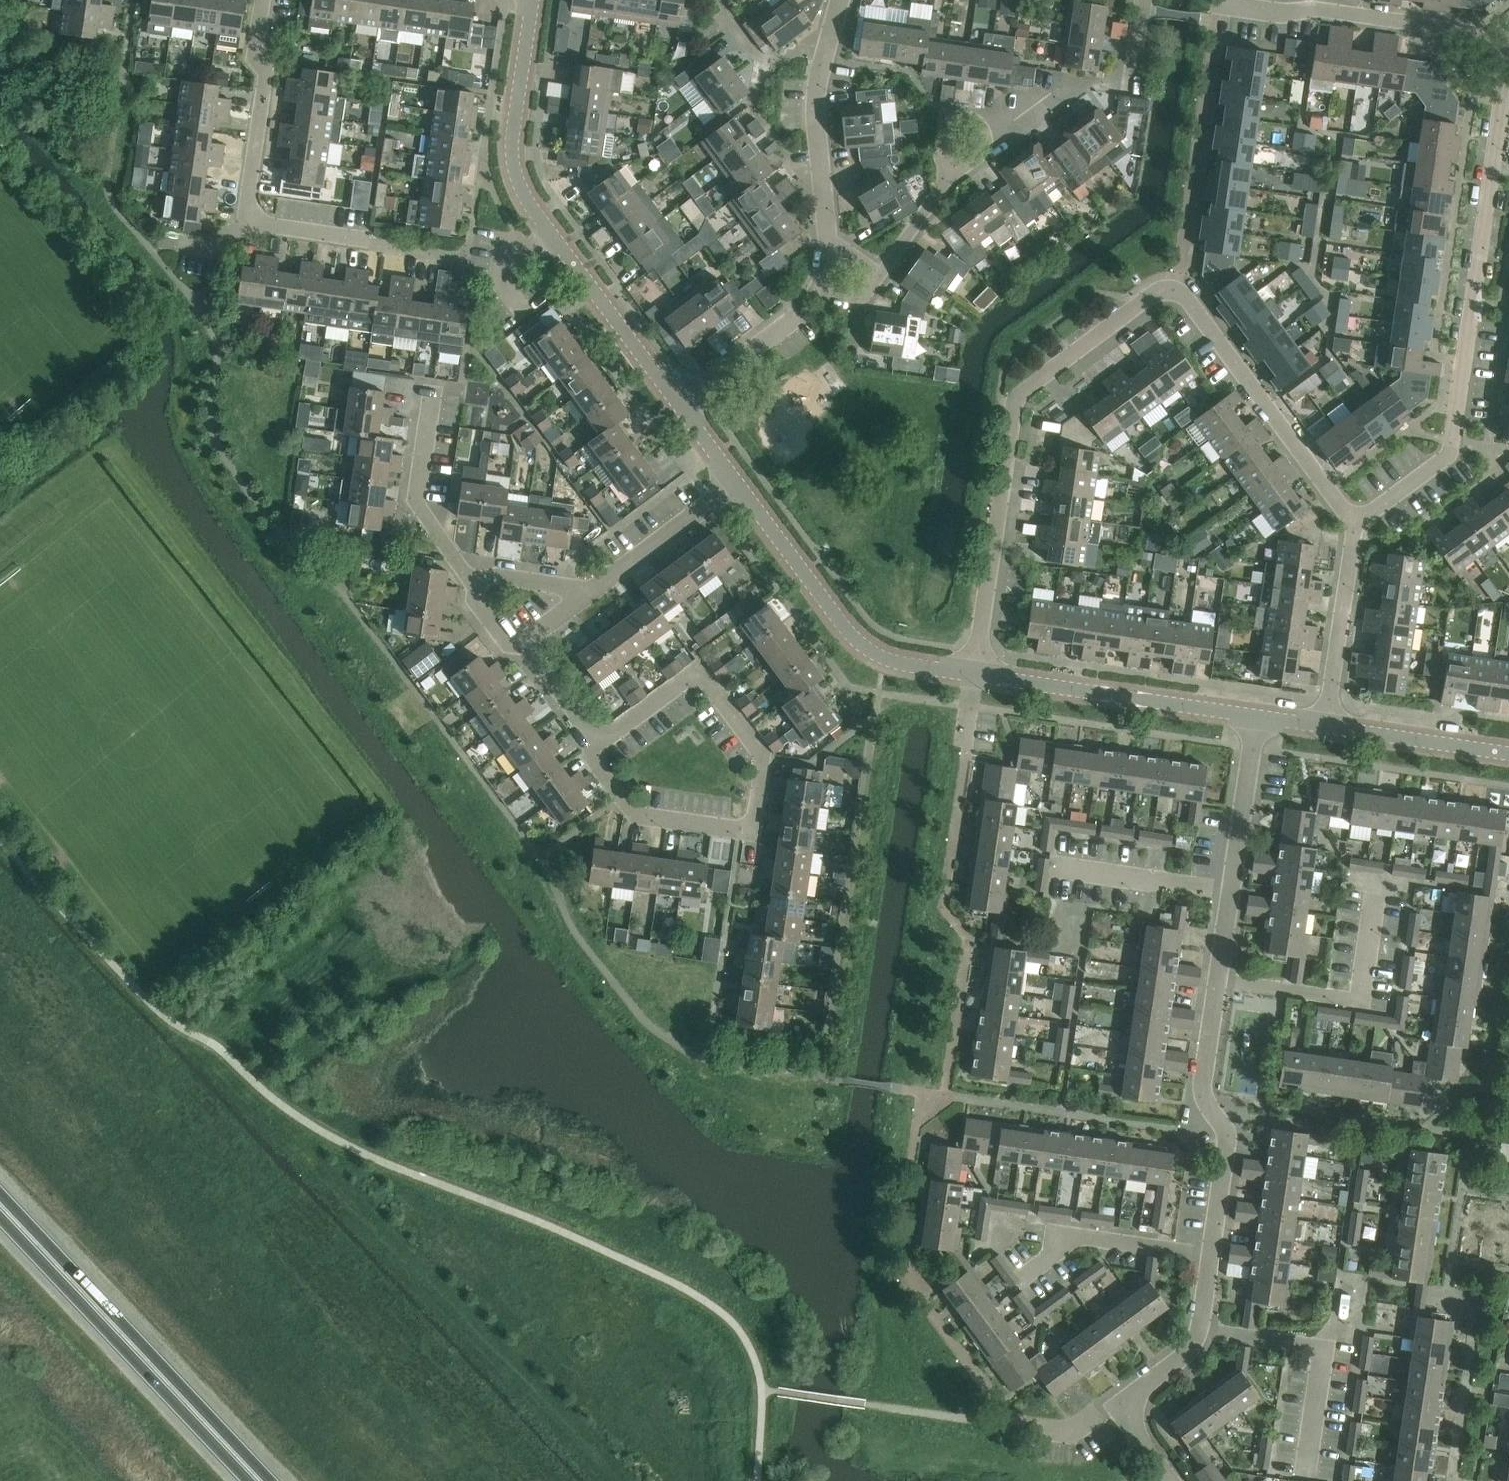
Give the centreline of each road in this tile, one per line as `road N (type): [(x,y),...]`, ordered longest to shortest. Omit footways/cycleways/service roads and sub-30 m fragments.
road 1 (residential): [(974,675),(1019,397),(1151,294),(1168,291),(1189,301),(1356,523)]
road 2 (residential): [(1356,523),(1449,453),(1508,61)]
road 3 (tertiary): [(679,401),(515,174),(533,0)]
road 4 (trunk): [(271,1480),(0,1191)]
road 5 (trunk): [(0,1214),(250,1480)]
road 6 (tertiary): [(974,675),(907,665),(862,646),(738,482)]
road 7 (residential): [(1508,61),(1470,31),(1222,0)]
road 8 (tertiary): [(1261,717),(974,675)]
road 9 (residential): [(1210,1255),(1228,1139),(1207,1098),(1221,980)]
road 10 (residential): [(765,759),(752,831),(636,815),(593,759),(599,743)]
road 11 (residential): [(842,0),(816,115),(831,265)]
road 12 (residential): [(984,150),(1064,96),(1096,85),(1132,90),(1145,0)]
road 13 (residential): [(1307,1473),(1325,1344),(1200,1335)]
road 14 (residential): [(1221,980),(1362,1000),(1378,894)]
road 15 (residential): [(765,759),(696,673),(599,743)]
road 16 (residential): [(245,222),(266,71),(255,58),(264,0)]
road 17 (residential): [(474,581),(417,500),(434,387)]
road 18 (residential): [(1210,1255),(1061,1233),(1051,1257),(1023,1279)]
road 19 (residential): [(1330,728),(1356,523)]
road 20 (residential): [(588,590),(738,482)]
road 21 (residential): [(1054,866),(1234,891)]
road 22 (tertiary): [(1508,754),(1330,728)]
road 23 (residential): [(1234,891),(1261,717)]
road 24 (residential): [(679,401),(789,322),(796,304)]
road 25 (residential): [(866,277),(884,269),(958,162)]
road 26 (residential): [(370,241),(245,222)]
road 27 (residential): [(599,743),(525,642)]

